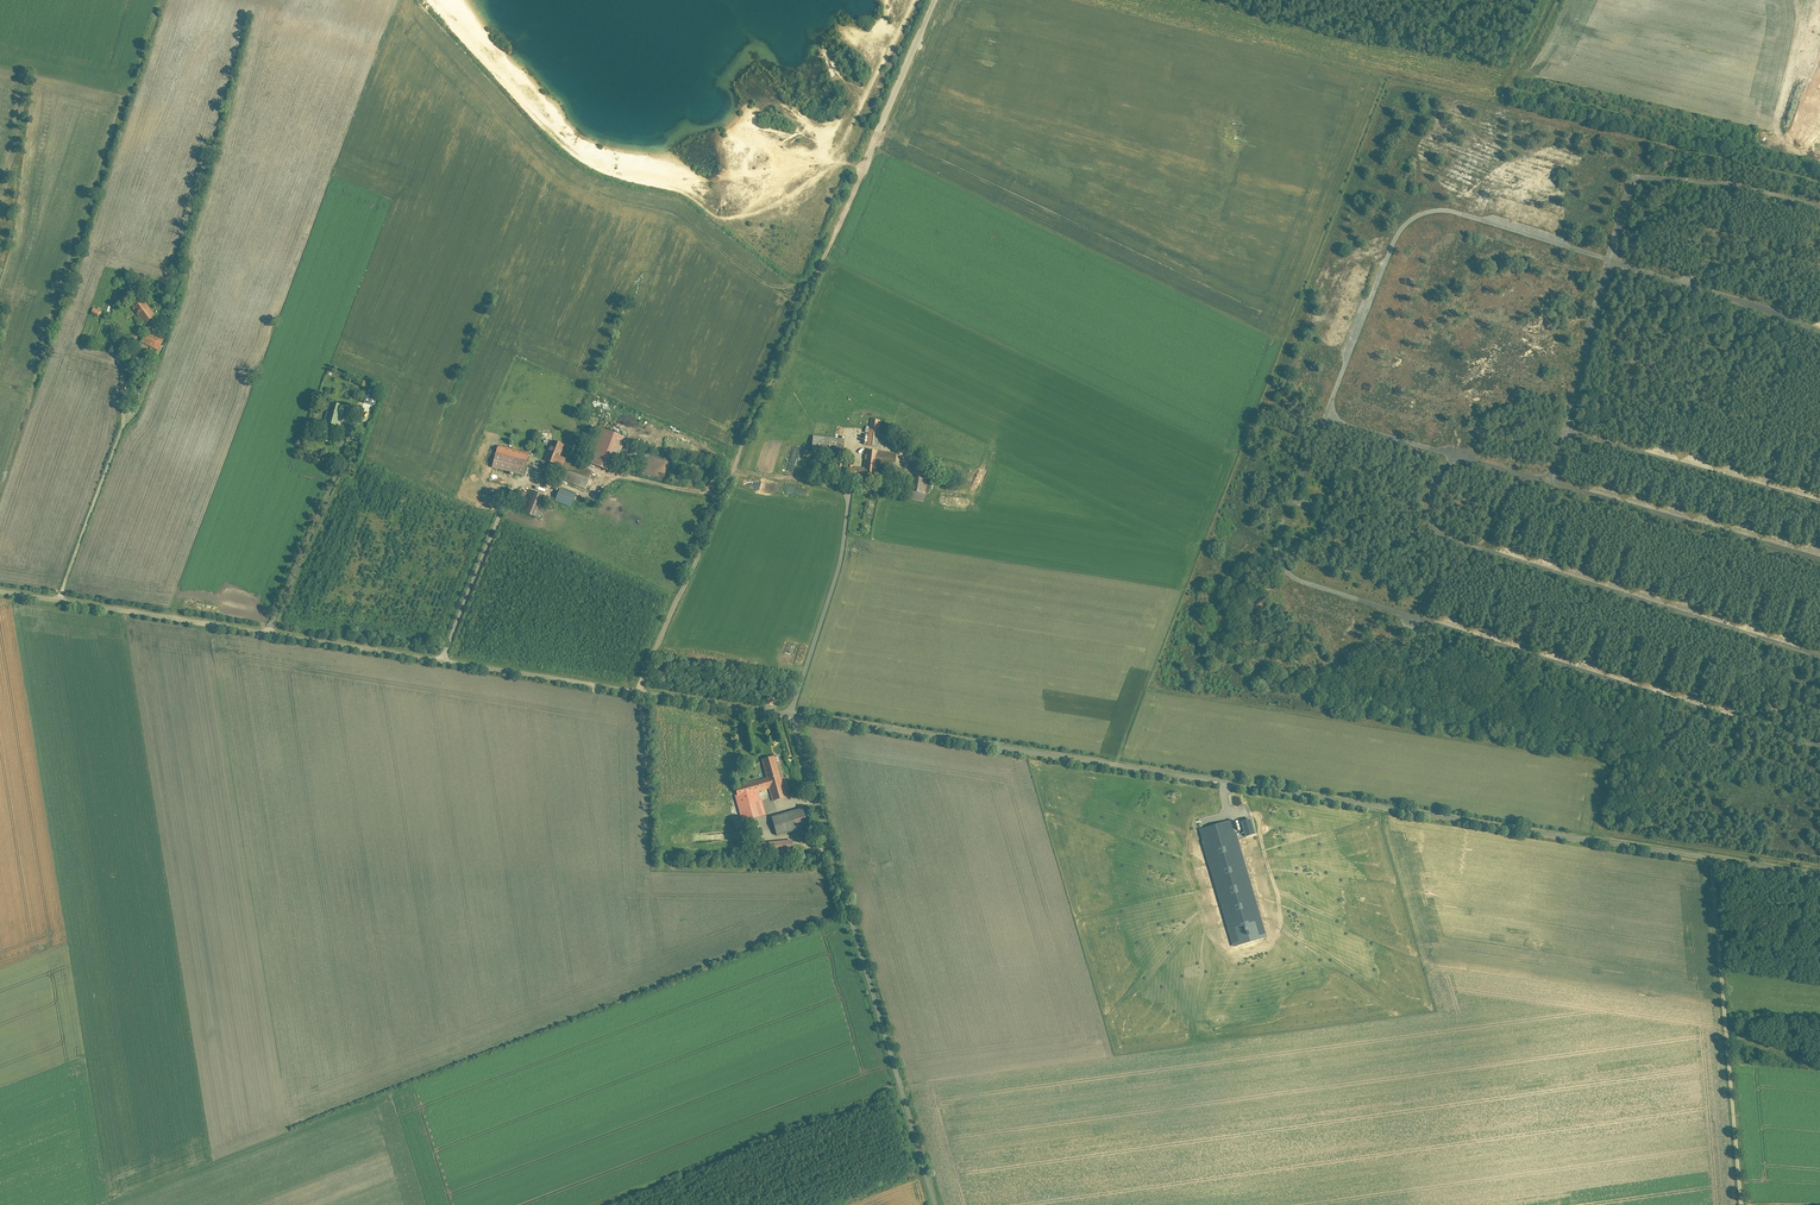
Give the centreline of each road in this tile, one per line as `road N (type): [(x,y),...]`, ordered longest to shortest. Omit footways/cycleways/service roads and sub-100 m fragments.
road 1 (unclassified): [(1711,858),(791,715)]
road 2 (unclassified): [(791,715),(0,591)]
road 3 (track): [(637,693),(935,0)]
road 4 (unclassified): [(936,1204),(791,715)]
road 5 (residential): [(1711,858),(1742,1204)]
road 6 (track): [(443,662),(514,488)]
road 7 (track): [(722,496),(625,476),(589,490),(543,476)]

